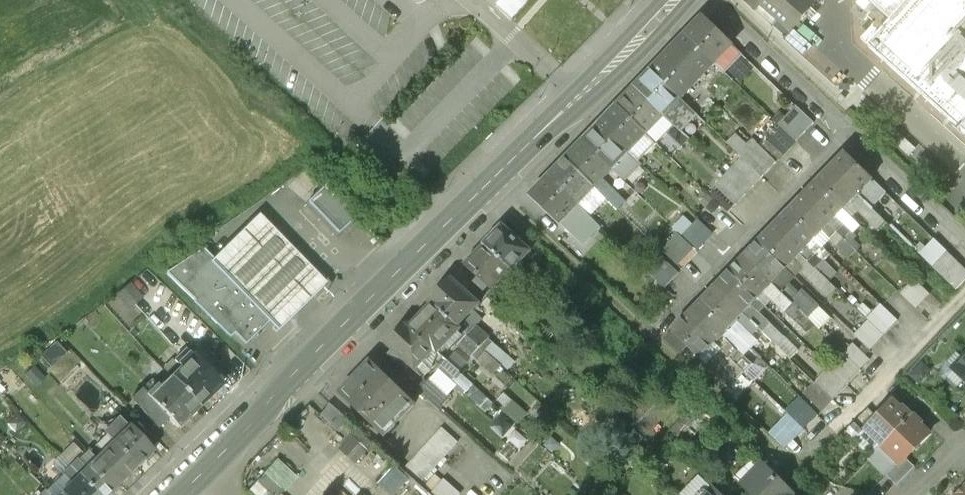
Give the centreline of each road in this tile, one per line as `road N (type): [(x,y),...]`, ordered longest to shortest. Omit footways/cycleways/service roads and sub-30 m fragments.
road 1 (primary): [(196,472),(674,0)]
road 2 (residential): [(964,249),(711,0)]

